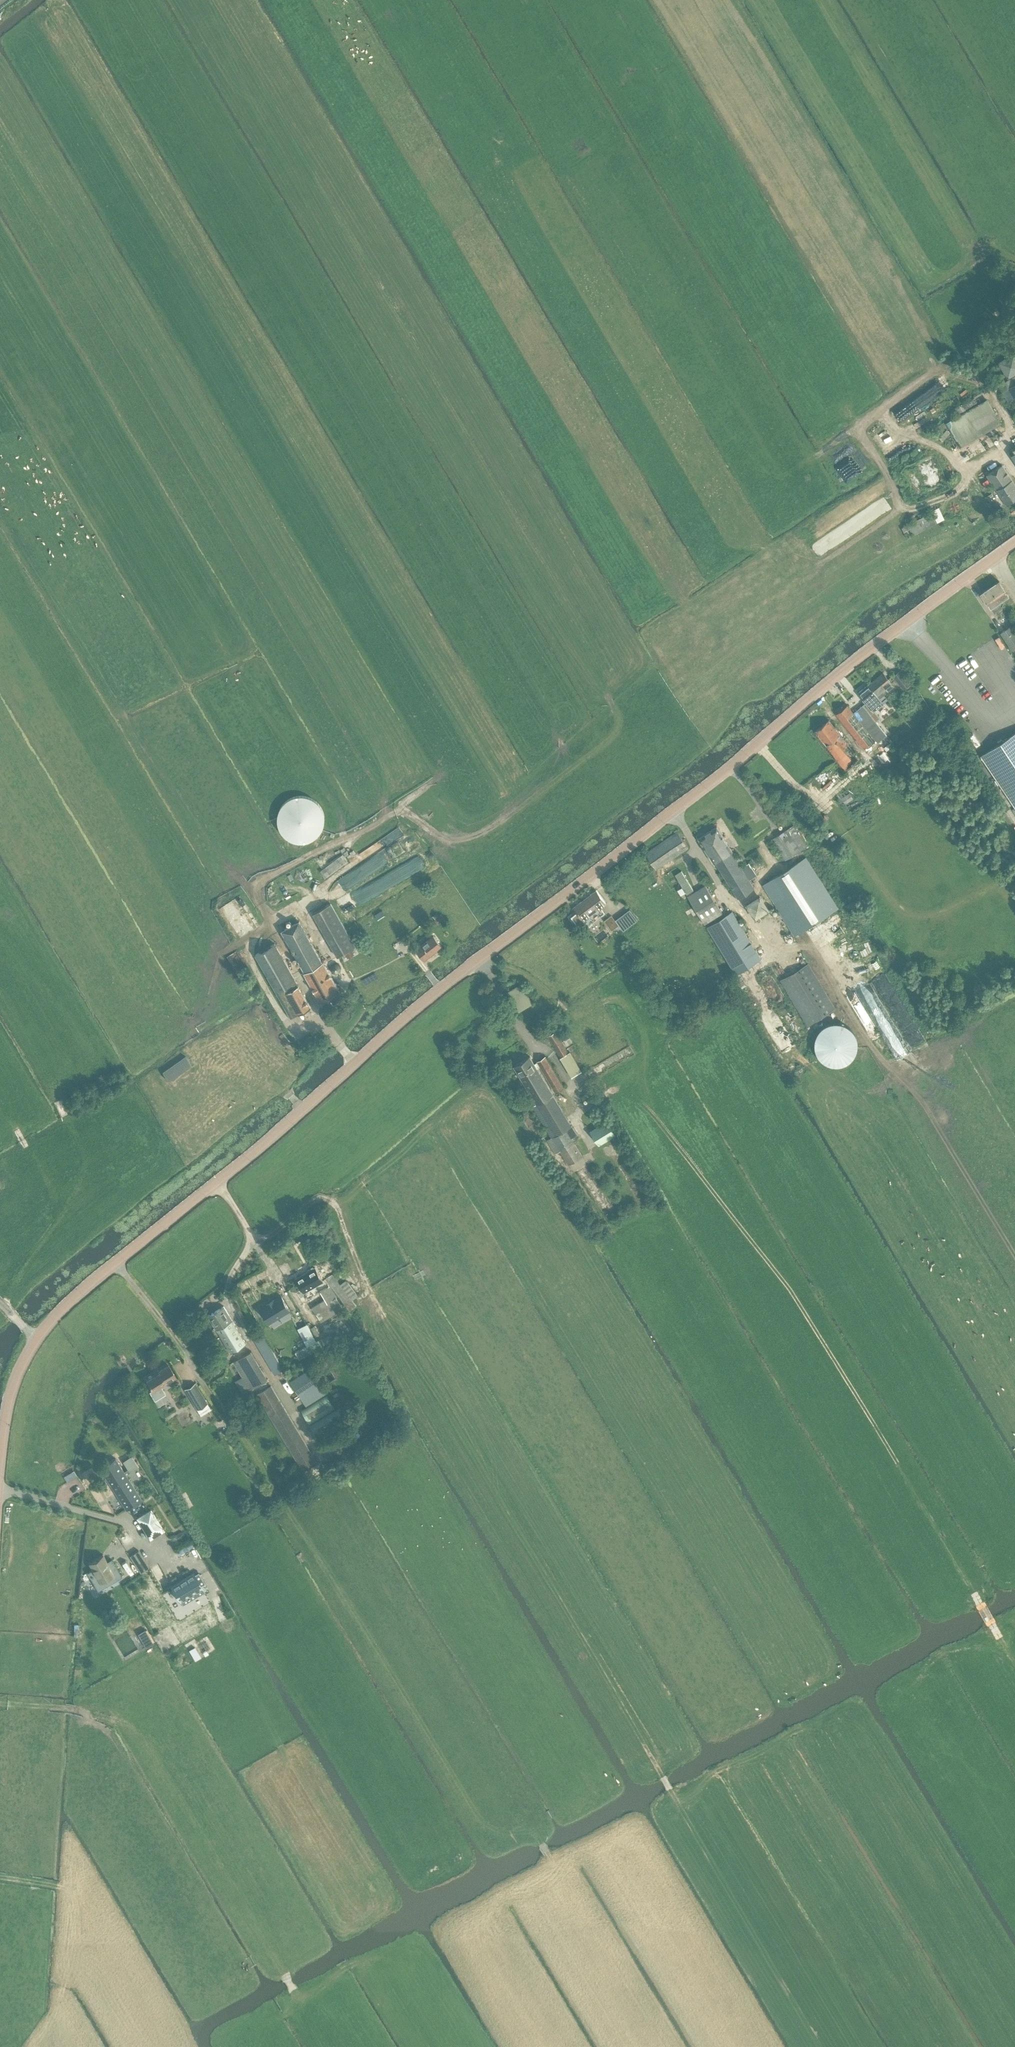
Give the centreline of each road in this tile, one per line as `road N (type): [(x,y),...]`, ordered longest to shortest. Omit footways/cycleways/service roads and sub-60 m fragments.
road 1 (tertiary): [(0,1464),(15,1380),(62,1311),(441,989),(1014,543)]
road 2 (track): [(258,1244),(315,1198),(338,1207),(384,1319),(447,1411),(819,2046)]
road 3 (track): [(1014,1663),(795,1298),(652,1114),(614,1091),(575,1114)]
road 4 (track): [(209,993),(224,954),(270,923),(259,899),(269,878),(397,810),(447,841),(475,838),(617,733),(608,690)]
road 5 (track): [(1014,1255),(923,1102),(854,1023),(812,947),(773,953)]
road 6 (track): [(801,575),(900,510),(863,427),(941,369),(988,389)]
road 7 (track): [(652,1114),(640,1021),(627,1002),(568,1012),(516,971),(480,959)]
road 8 (track): [(3,1306),(84,1170),(83,1145),(57,1096)]
road 9 (track): [(239,1431),(307,1545)]

